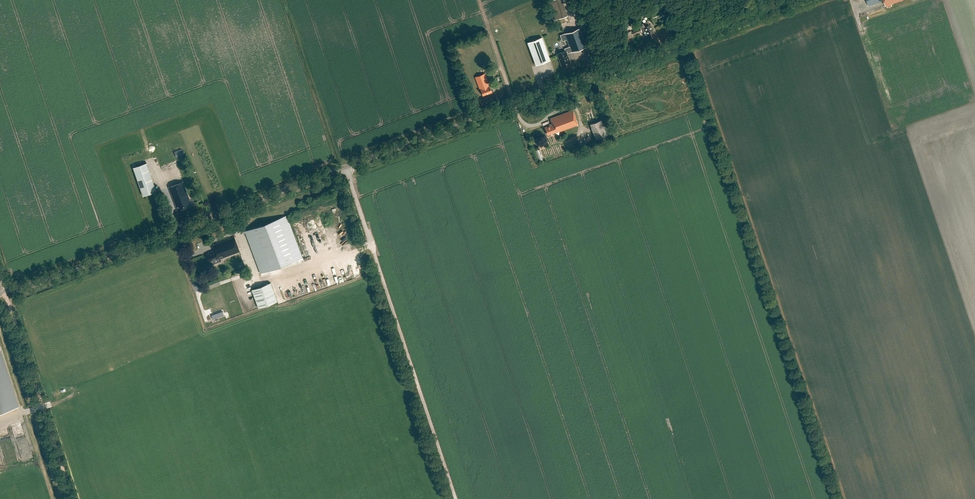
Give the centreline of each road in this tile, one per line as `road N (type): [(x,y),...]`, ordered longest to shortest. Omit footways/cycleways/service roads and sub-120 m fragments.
road 1 (unclassified): [(4,290),(792,0)]
road 2 (track): [(4,290),(74,498)]

